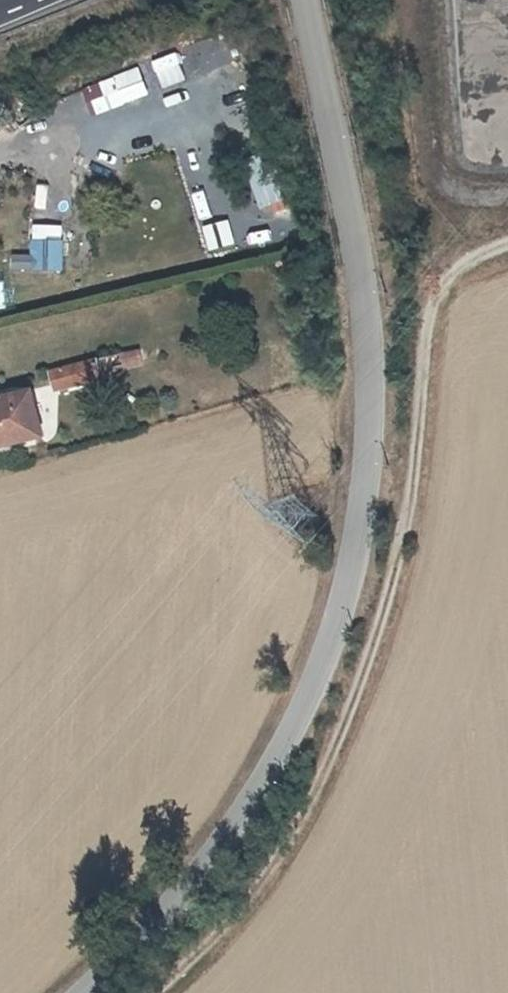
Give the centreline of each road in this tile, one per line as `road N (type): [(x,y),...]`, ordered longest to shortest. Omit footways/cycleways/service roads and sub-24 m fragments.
road 1 (unclassified): [(311,0),(380,384),(368,507),(342,611),(290,741),(199,875),(88,992)]
road 2 (track): [(156,992),(293,845),(385,612),(425,393),(429,233),(413,0)]

